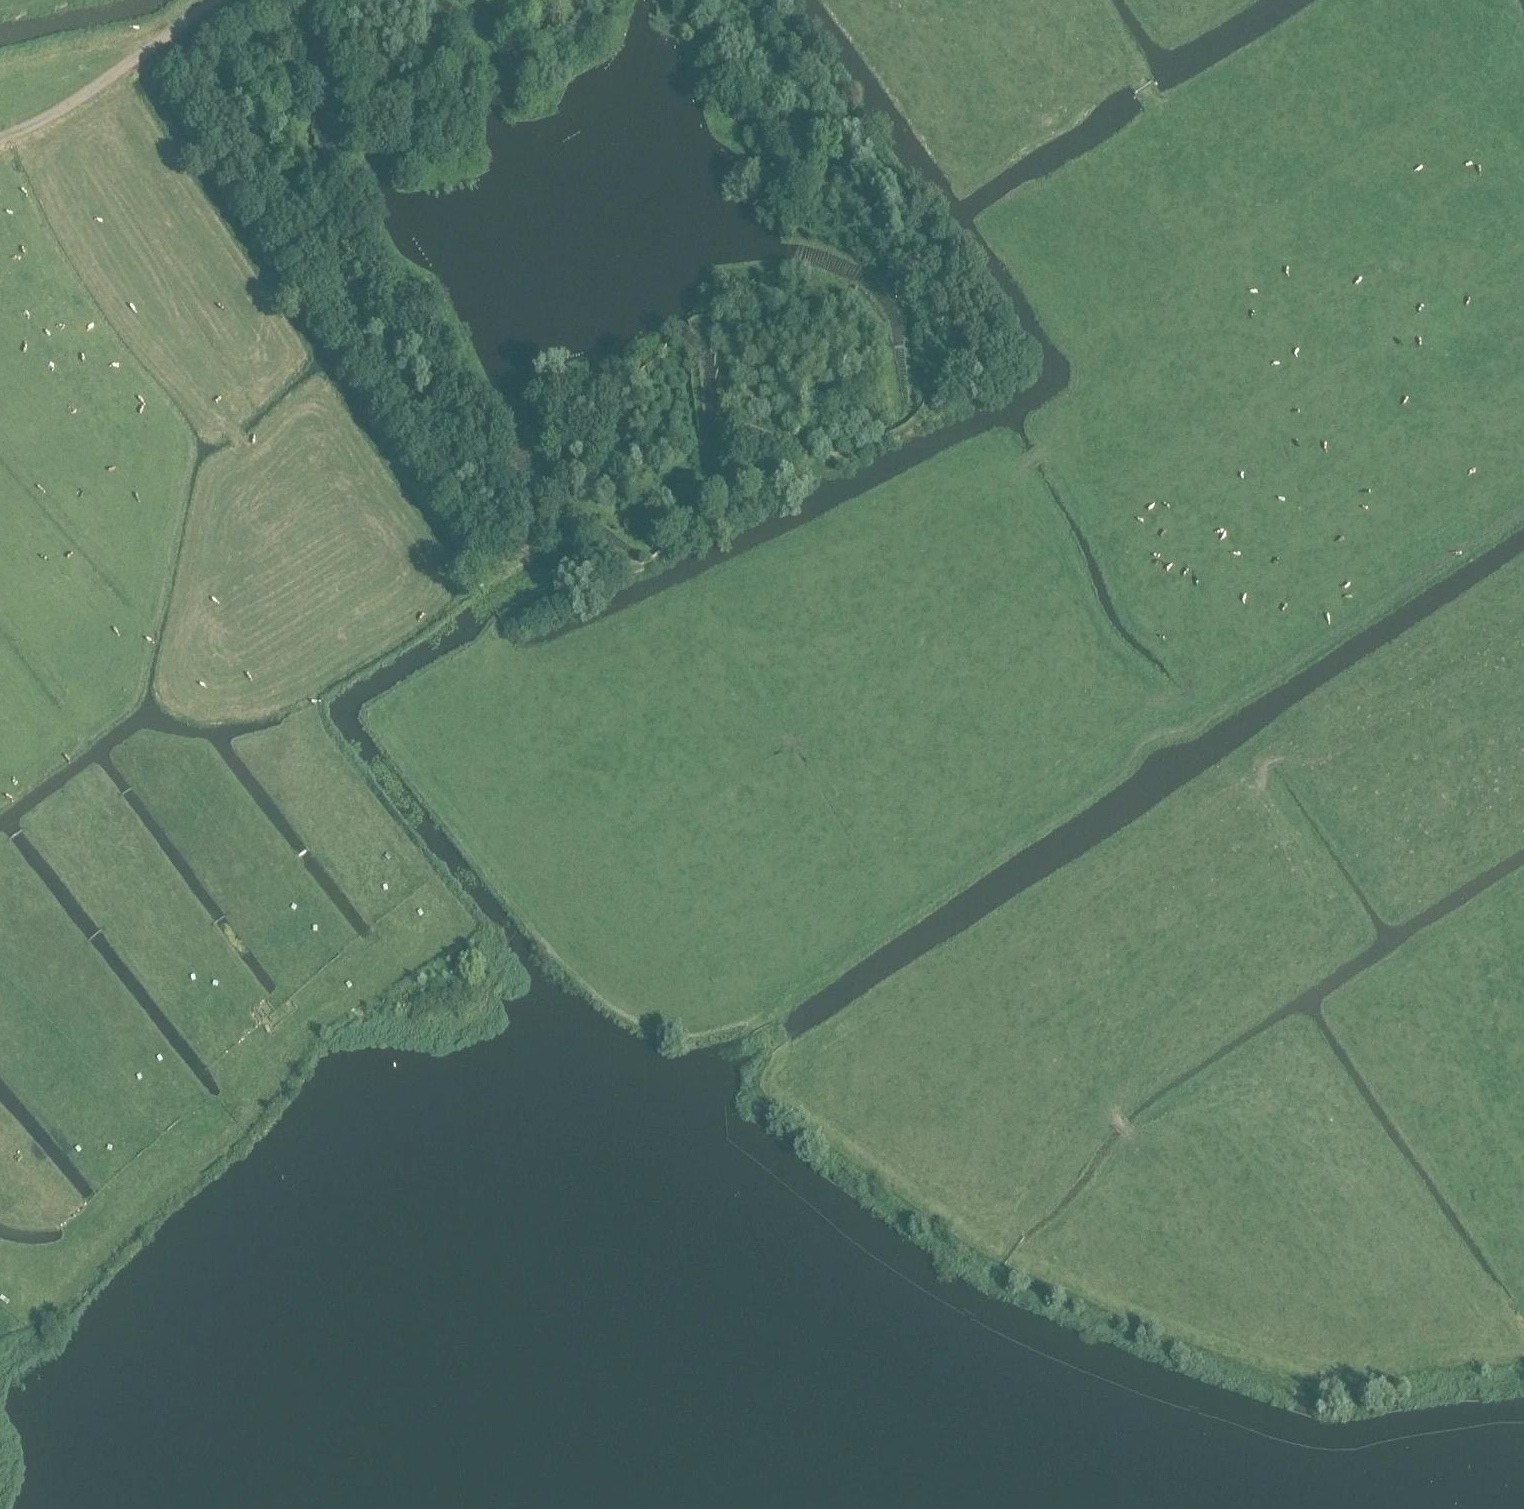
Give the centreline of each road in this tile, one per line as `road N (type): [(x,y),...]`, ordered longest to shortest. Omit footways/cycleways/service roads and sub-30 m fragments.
road 1 (track): [(1464,1178),(1374,1044),(1368,990),(1523,883)]

